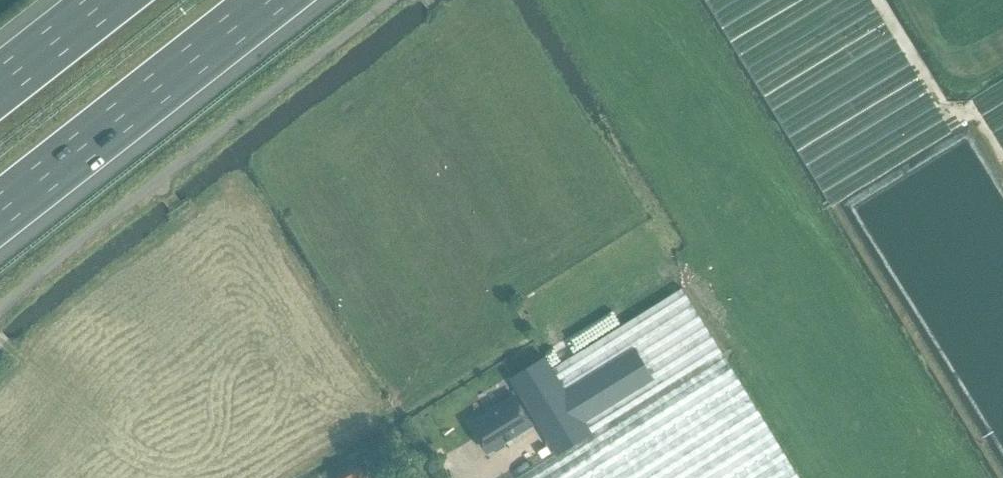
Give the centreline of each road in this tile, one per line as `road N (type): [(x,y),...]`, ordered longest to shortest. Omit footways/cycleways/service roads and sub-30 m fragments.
road 1 (unclassified): [(0,310),(390,0)]
road 2 (motorway): [(0,211),(270,0)]
road 3 (motorway): [(107,0),(0,83)]

